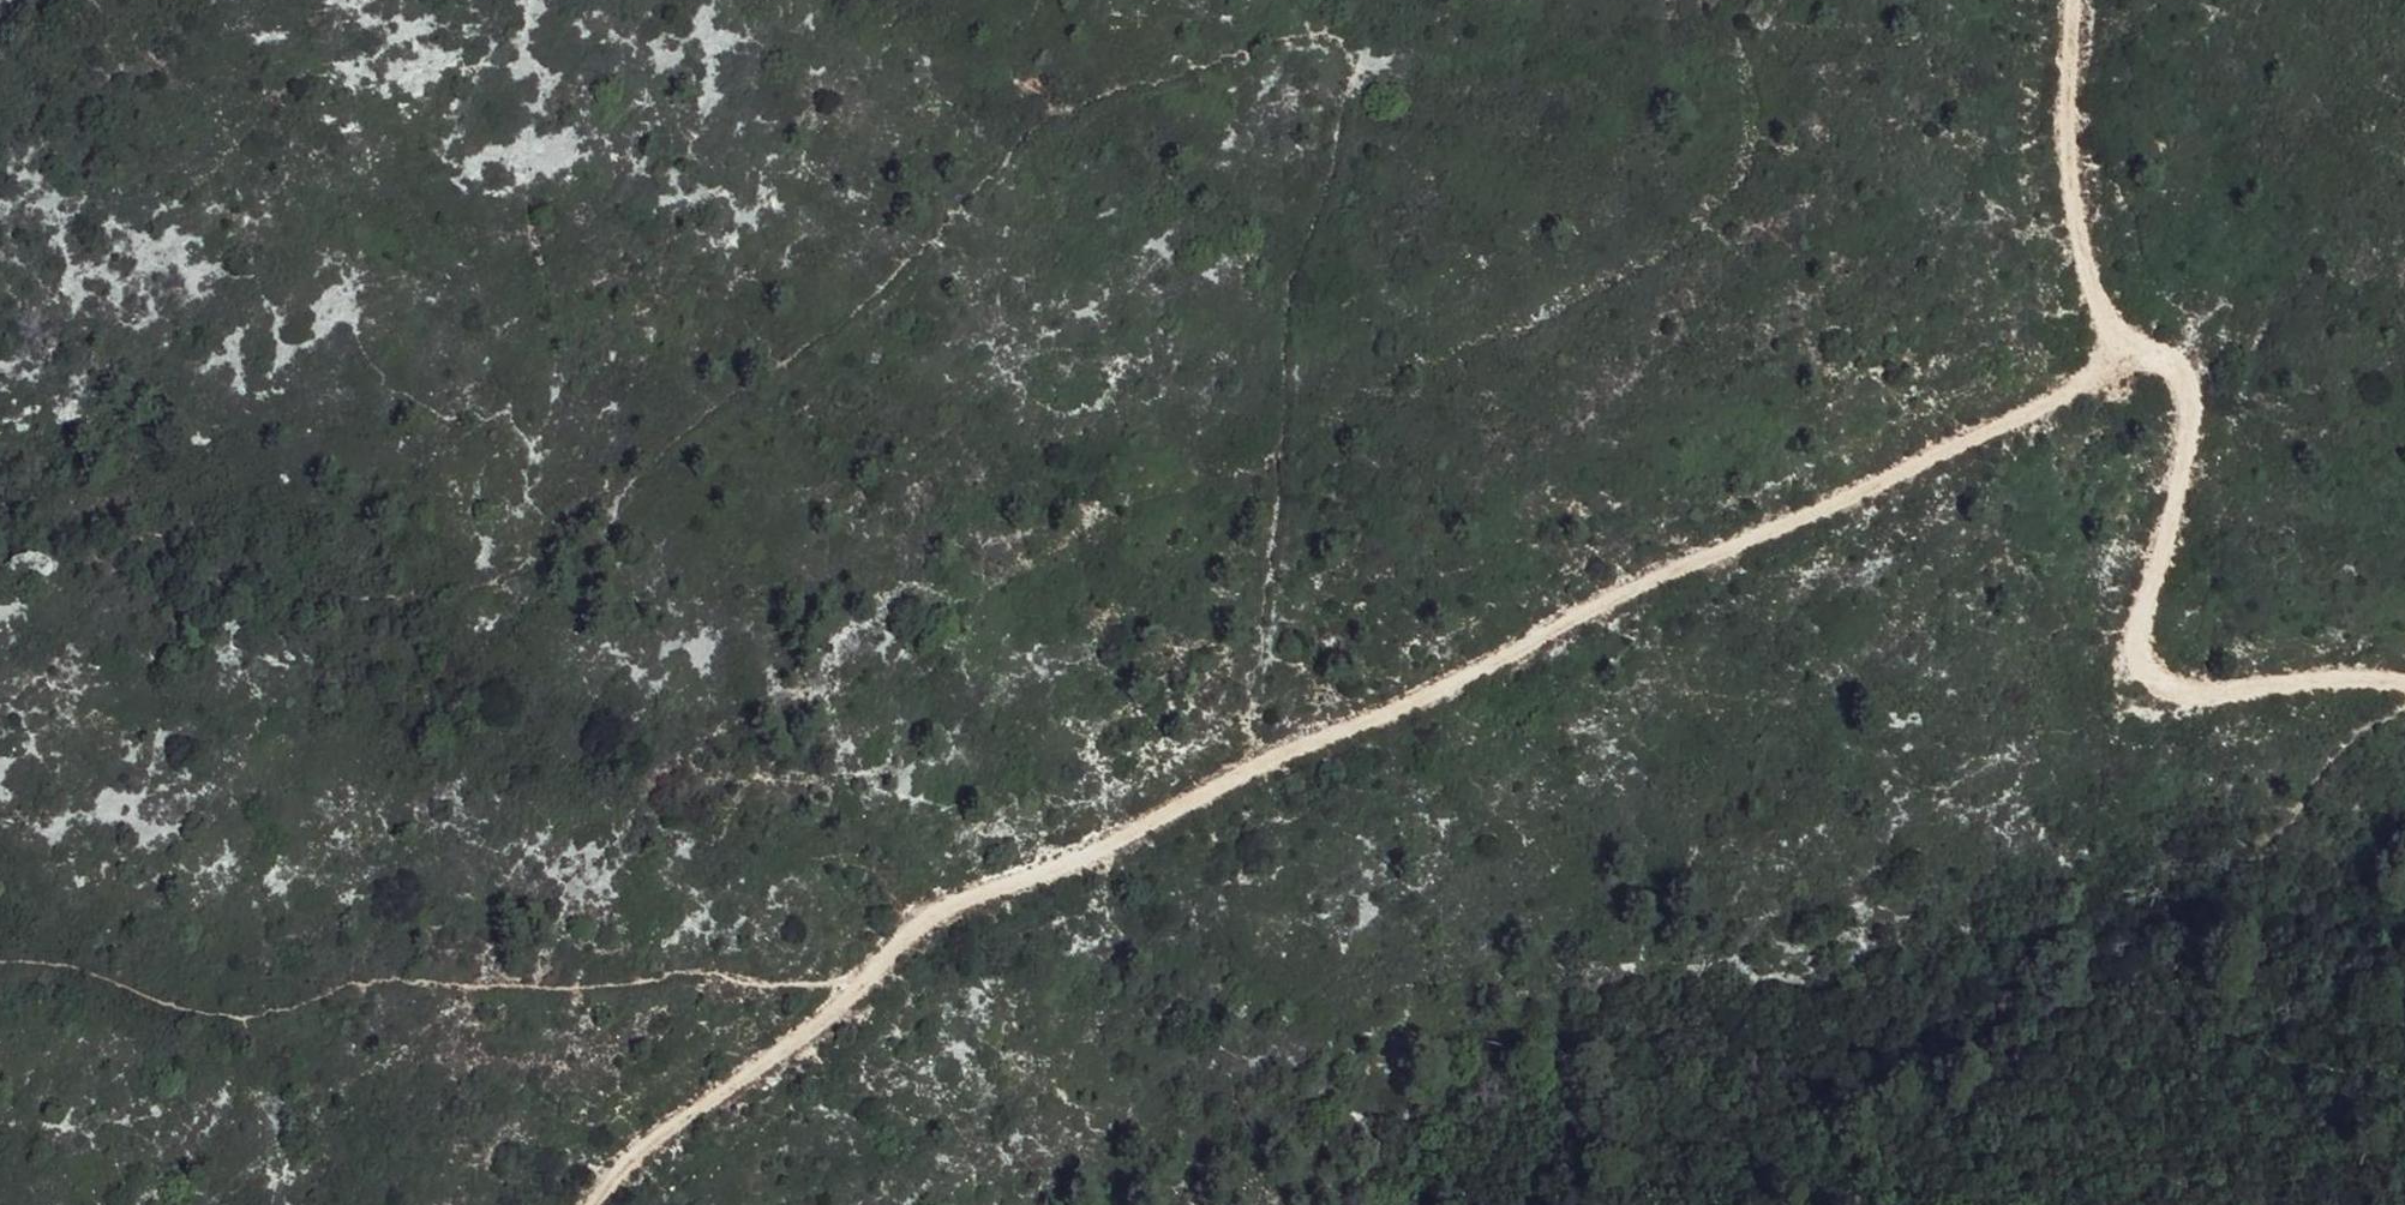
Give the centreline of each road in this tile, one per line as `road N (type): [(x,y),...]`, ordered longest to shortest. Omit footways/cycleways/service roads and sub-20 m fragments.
road 1 (track): [(2404,684),(2183,700),(2150,654),(2199,478),(2201,384),(2156,354),(1134,852),(960,915),(828,1037),(645,1174),(626,1204)]
road 2 (track): [(2087,0),(2099,218),(2156,354)]

